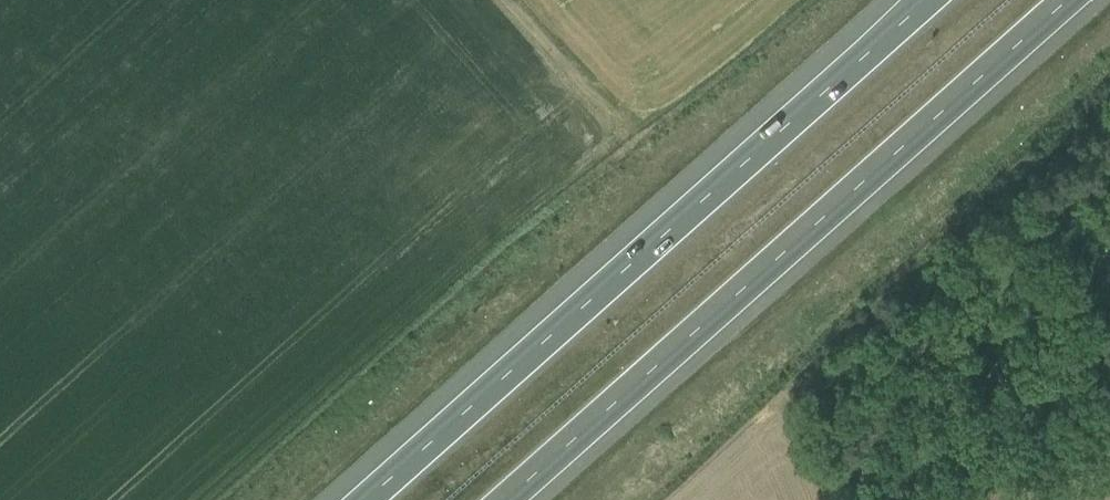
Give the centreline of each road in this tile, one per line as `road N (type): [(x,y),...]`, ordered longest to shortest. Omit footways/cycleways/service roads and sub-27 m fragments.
road 1 (motorway): [(927,0),(365,499)]
road 2 (motorway): [(508,499),(1069,0)]

